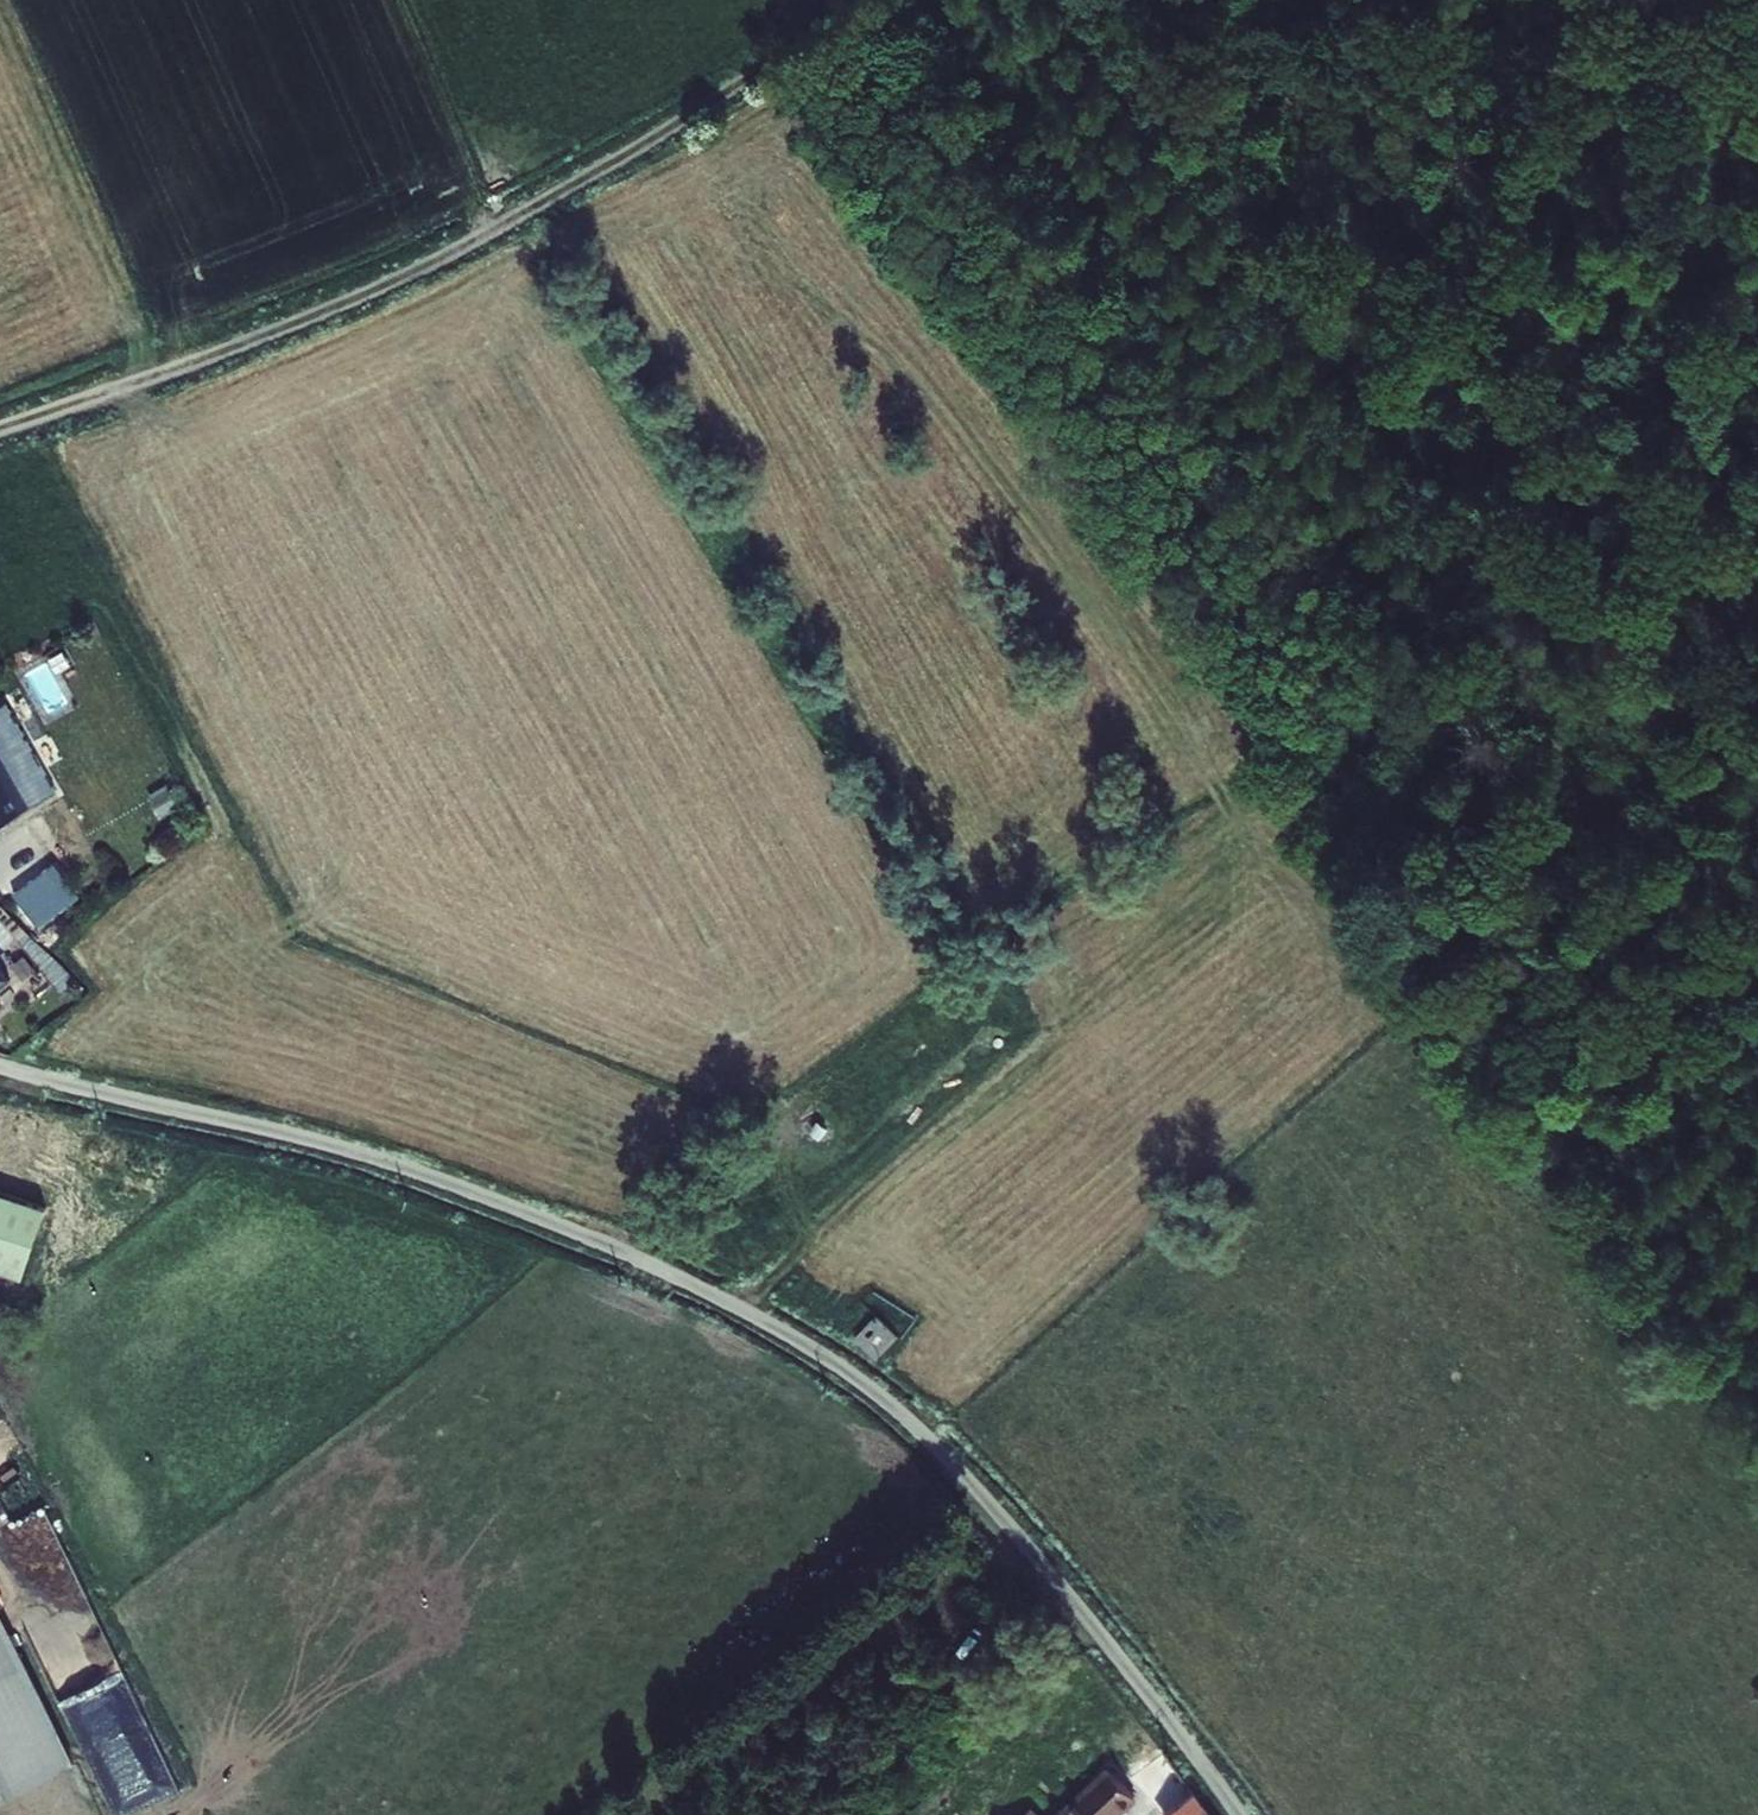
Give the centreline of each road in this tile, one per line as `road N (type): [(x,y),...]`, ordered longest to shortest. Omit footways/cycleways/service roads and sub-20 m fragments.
road 1 (residential): [(1241,1814),(965,1476),(886,1399),(790,1335),(627,1255),(416,1171),(0,1066)]
road 2 (track): [(0,437),(331,317),(412,279),(886,0)]

